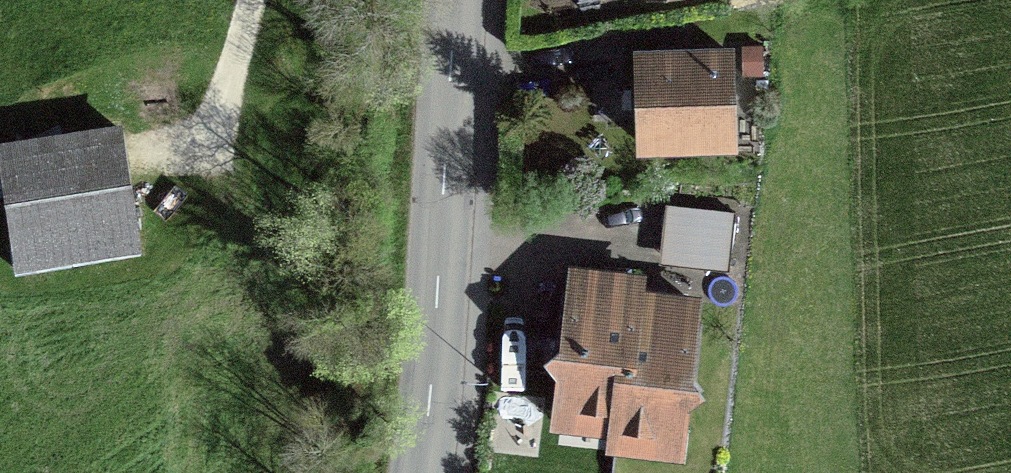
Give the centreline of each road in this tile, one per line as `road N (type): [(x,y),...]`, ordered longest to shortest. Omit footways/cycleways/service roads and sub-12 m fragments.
road 1 (tertiary): [(412,472),(443,228),(459,0)]
road 2 (track): [(246,0),(220,127),(189,146),(128,155)]

